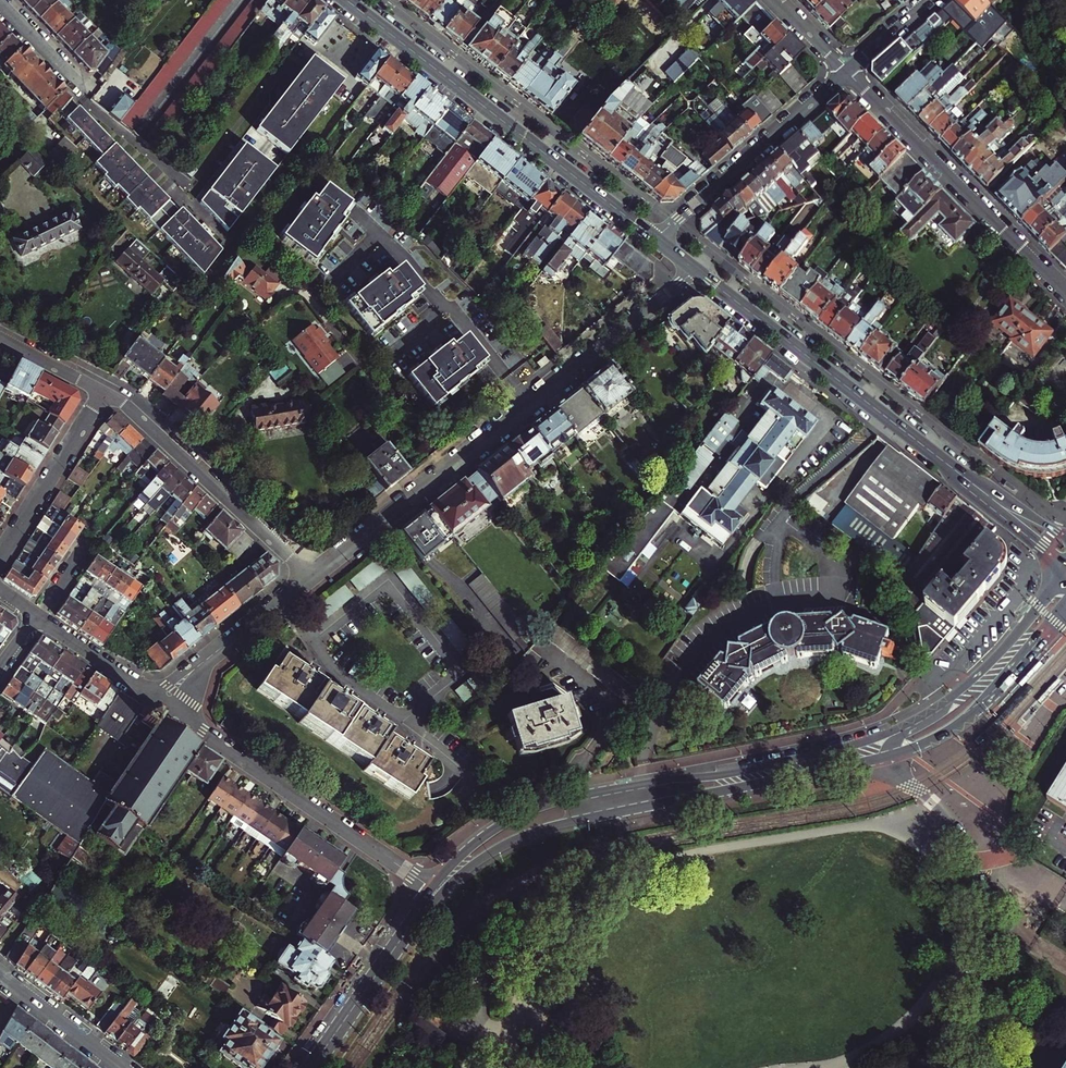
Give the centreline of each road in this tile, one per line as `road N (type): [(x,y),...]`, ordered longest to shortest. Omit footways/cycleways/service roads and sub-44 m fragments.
road 1 (primary): [(941,704),(841,748),(535,808),(473,845),(435,891)]
road 2 (residential): [(310,576),(696,269)]
road 3 (primary): [(435,891),(545,827),(886,757)]
road 4 (secondary): [(347,0),(655,239)]
road 5 (residential): [(886,757),(896,776),(945,812),(968,856),(976,967),(965,1067)]
road 6 (residential): [(158,699),(435,891)]
road 7 (secondary): [(696,269),(955,470)]
road 8 (residential): [(848,73),(1065,291)]
road 9 (residential): [(103,391),(310,576)]
road 10 (residential): [(655,239),(848,73)]
road 11 (primary): [(886,757),(967,719),(1065,607)]
road 12 (primary): [(310,1067),(435,891)]
road 13 (residential): [(158,699),(310,576)]
road 14 (residential): [(103,391),(0,556)]
road 15 (primary): [(1063,573),(1001,653),(941,704)]
road 16 (residential): [(0,974),(121,1067)]
road 17 (secondary): [(955,470),(1063,573)]
road 18 (residential): [(36,615),(158,699)]
road 19 (residential): [(0,5),(72,72),(87,102)]
road 20 (secondary): [(1065,537),(955,470)]

